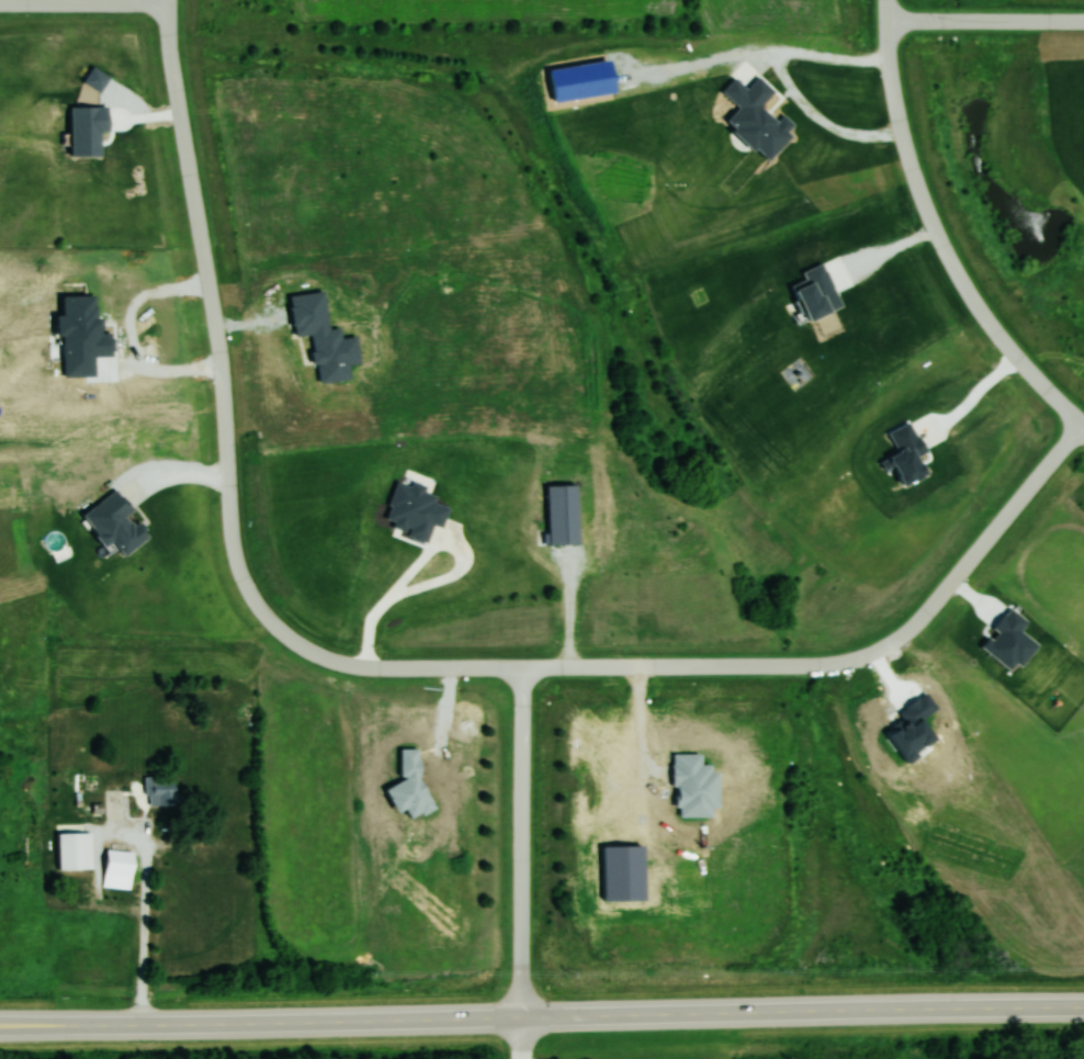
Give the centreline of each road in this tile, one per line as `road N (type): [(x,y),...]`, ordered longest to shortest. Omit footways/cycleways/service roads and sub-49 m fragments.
road 1 (tertiary): [(1083,1011),(0,1025)]
road 2 (residential): [(279,629),(309,651),(366,668),(823,666),(867,658),(924,617),(1083,423)]
road 3 (residential): [(168,3),(221,356),(233,545),(245,582),(279,629)]
road 4 (residential): [(886,0),(901,133),(936,233),(1004,341),(1083,423)]
road 5 (residential): [(522,1017),(523,667)]
road 6 (residential): [(1083,21),(887,20)]
road 7 (residential): [(168,3),(0,4)]

